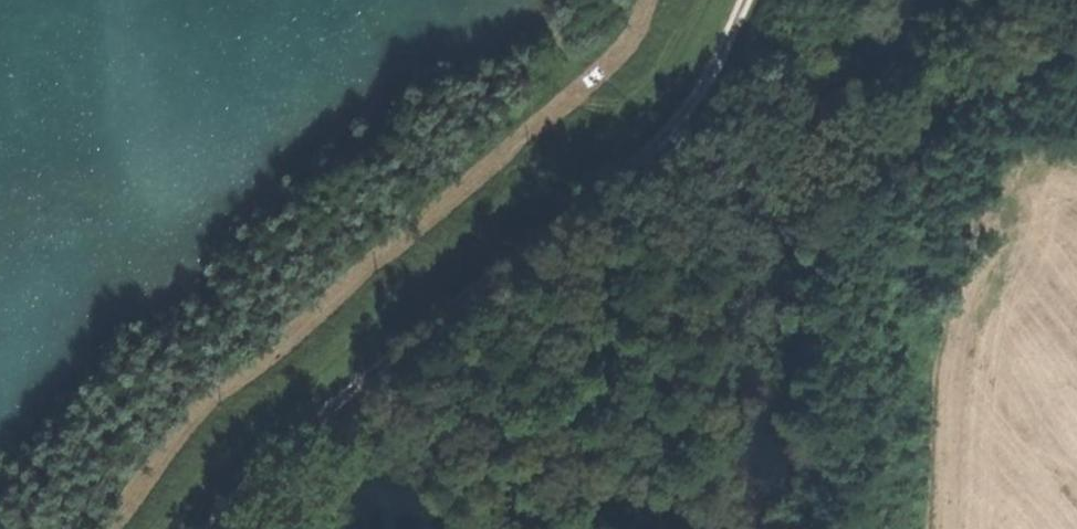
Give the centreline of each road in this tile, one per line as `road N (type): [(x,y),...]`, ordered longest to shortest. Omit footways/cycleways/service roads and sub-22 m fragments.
road 1 (track): [(643,0),(591,82),(287,315),(203,397),(102,528)]
road 2 (track): [(185,528),(670,95),(722,0)]
road 3 (track): [(158,528),(210,453),(657,52),(689,0)]

